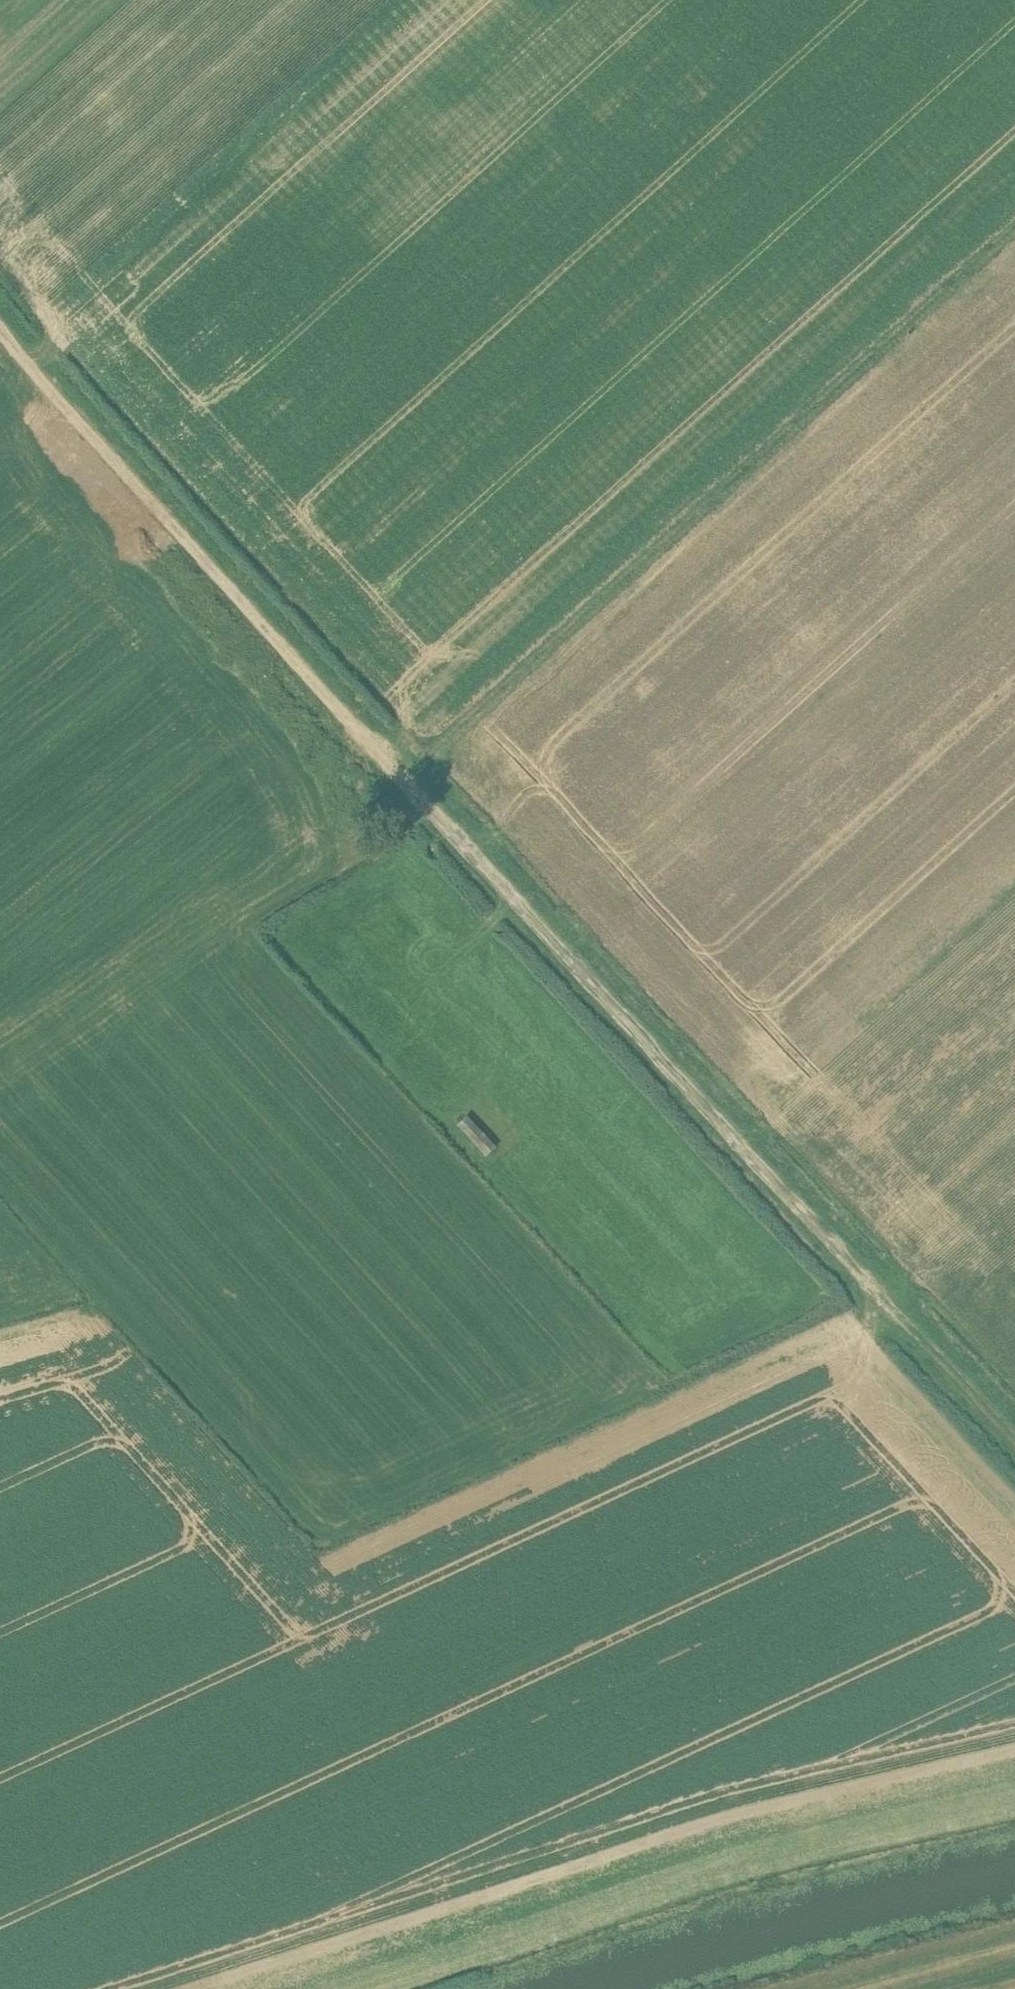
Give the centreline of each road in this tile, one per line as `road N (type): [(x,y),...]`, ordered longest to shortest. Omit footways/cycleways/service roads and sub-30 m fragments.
road 1 (track): [(1014,1439),(397,765),(0,315)]

